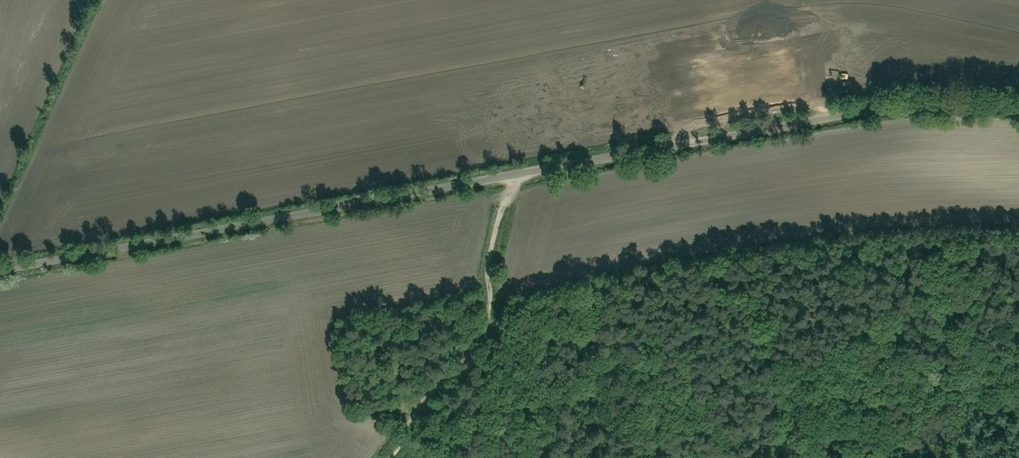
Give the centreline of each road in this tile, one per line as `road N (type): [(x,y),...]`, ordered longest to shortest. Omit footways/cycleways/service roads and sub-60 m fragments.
road 1 (residential): [(0,273),(923,100),(1018,105)]
road 2 (track): [(665,457),(1018,351)]
road 3 (track): [(519,176),(499,227),(483,332),(386,457)]

